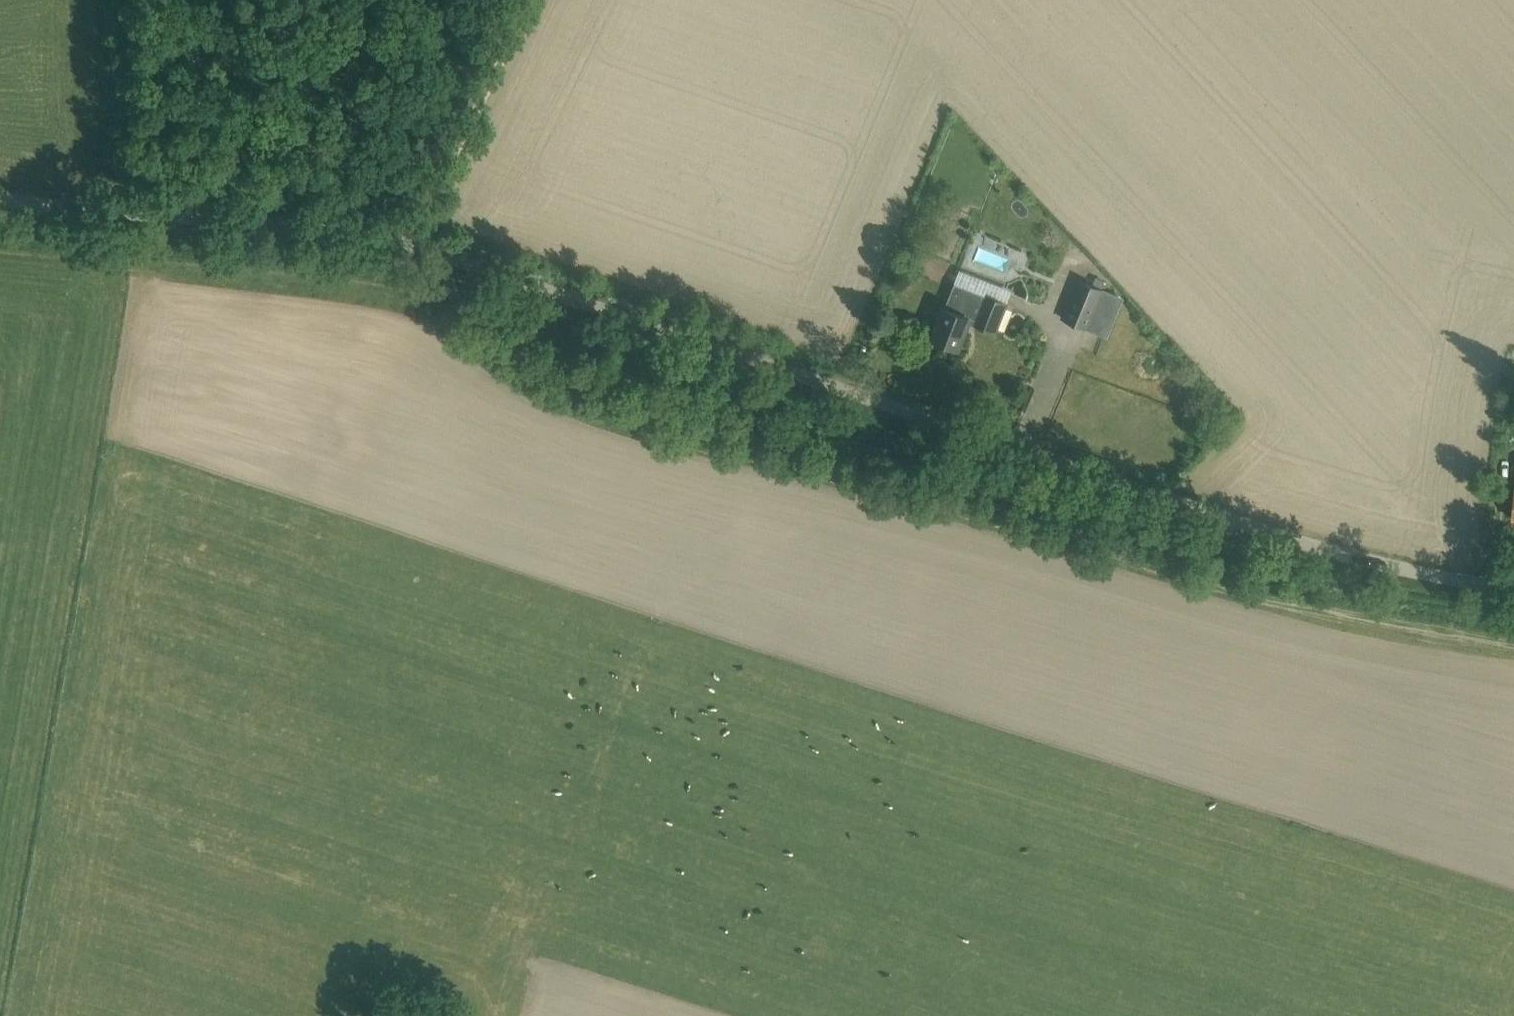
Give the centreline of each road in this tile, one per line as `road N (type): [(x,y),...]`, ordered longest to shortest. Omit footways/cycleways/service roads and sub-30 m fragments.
road 1 (unclassified): [(1513,597),(1330,563),(409,246),(0,210)]
road 2 (track): [(409,246),(526,0)]

